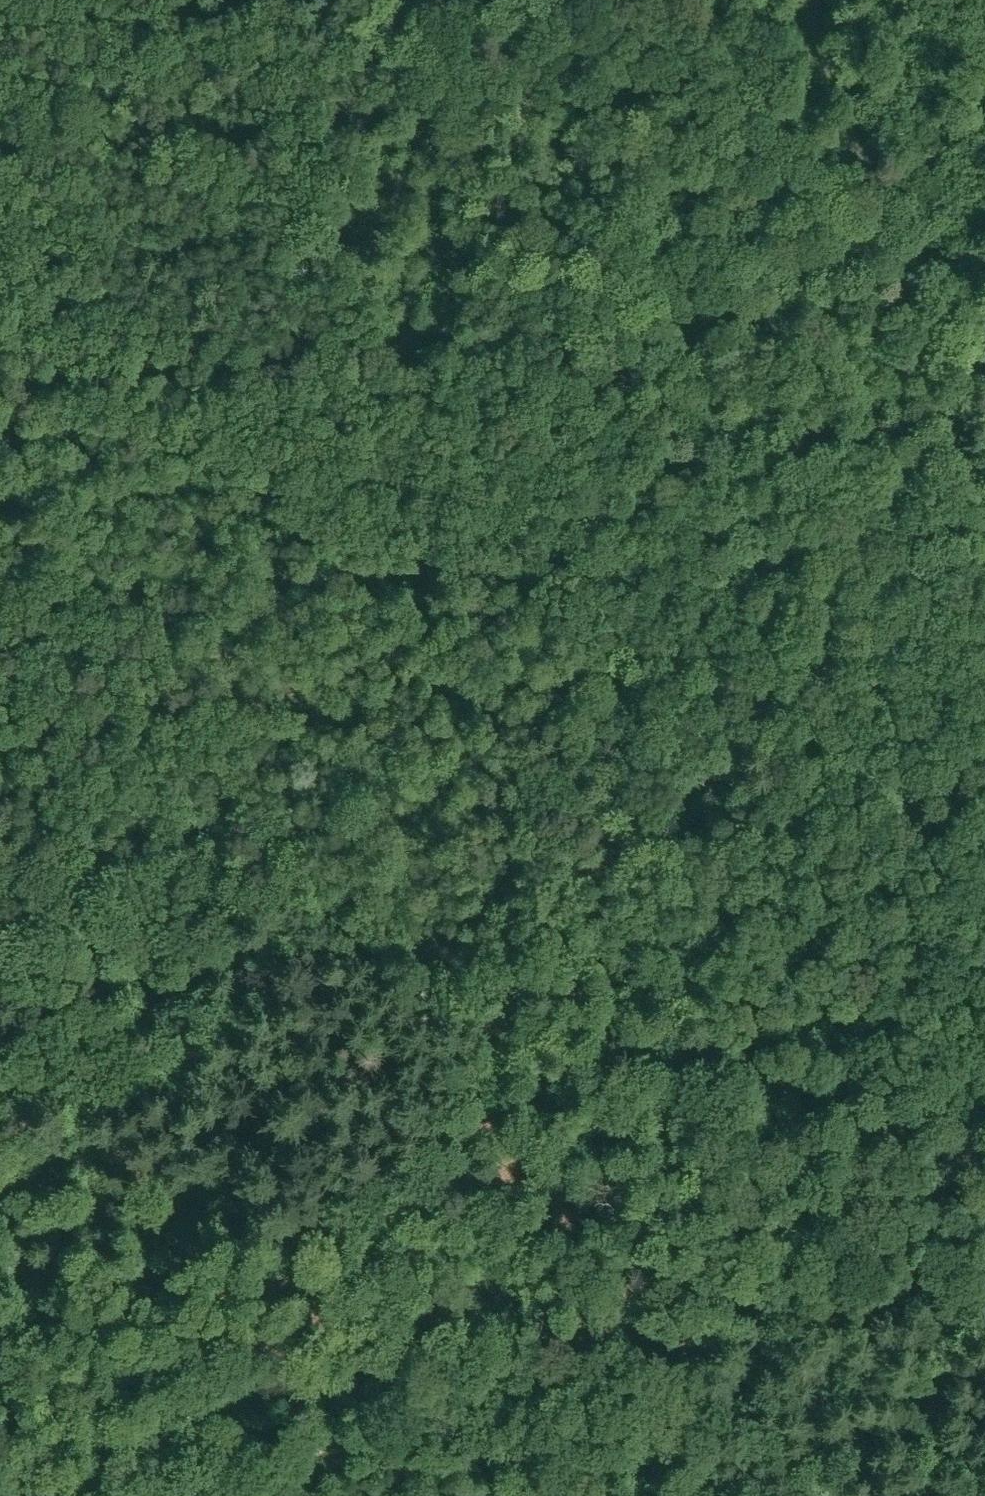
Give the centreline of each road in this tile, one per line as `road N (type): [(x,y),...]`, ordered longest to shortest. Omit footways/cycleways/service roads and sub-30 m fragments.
road 1 (track): [(984,548),(795,0)]
road 2 (track): [(35,1495),(0,1367)]

